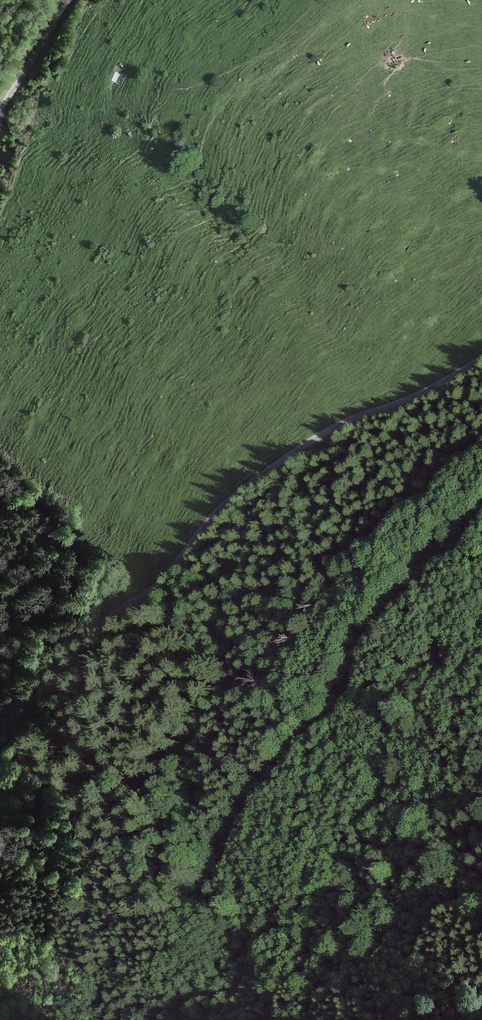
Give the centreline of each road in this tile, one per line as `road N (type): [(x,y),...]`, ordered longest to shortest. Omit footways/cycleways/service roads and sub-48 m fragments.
road 1 (track): [(481,358),(410,397),(355,415),(212,506),(149,577),(53,656),(0,717)]
road 2 (track): [(481,522),(418,583),(371,644),(349,704),(301,739),(241,816),(229,865),(203,897)]
road 3 (track): [(0,110),(72,0)]

